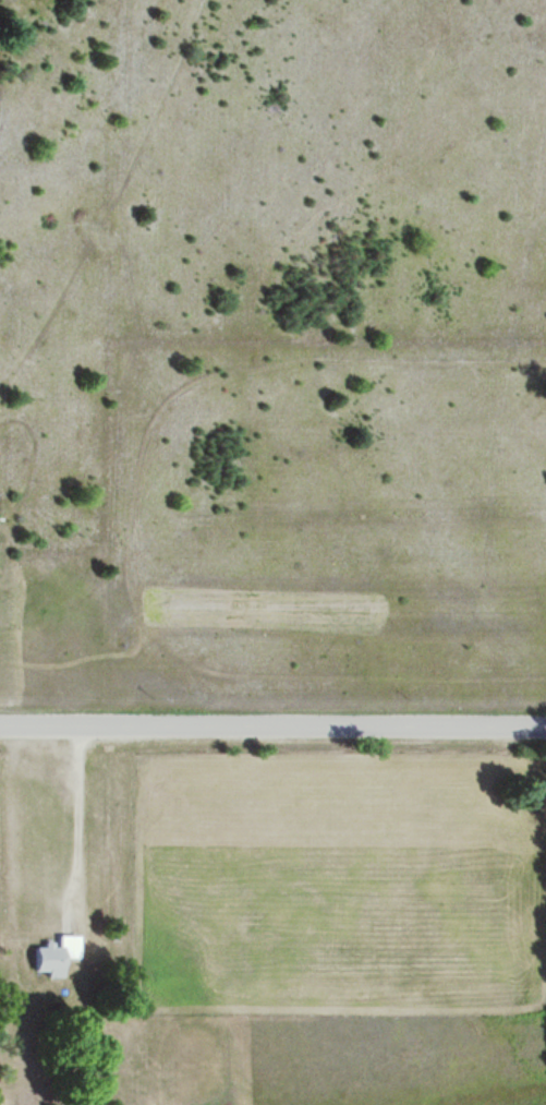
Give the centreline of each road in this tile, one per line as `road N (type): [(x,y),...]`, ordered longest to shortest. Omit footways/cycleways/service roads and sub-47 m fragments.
road 1 (residential): [(0,728),(545,730)]

